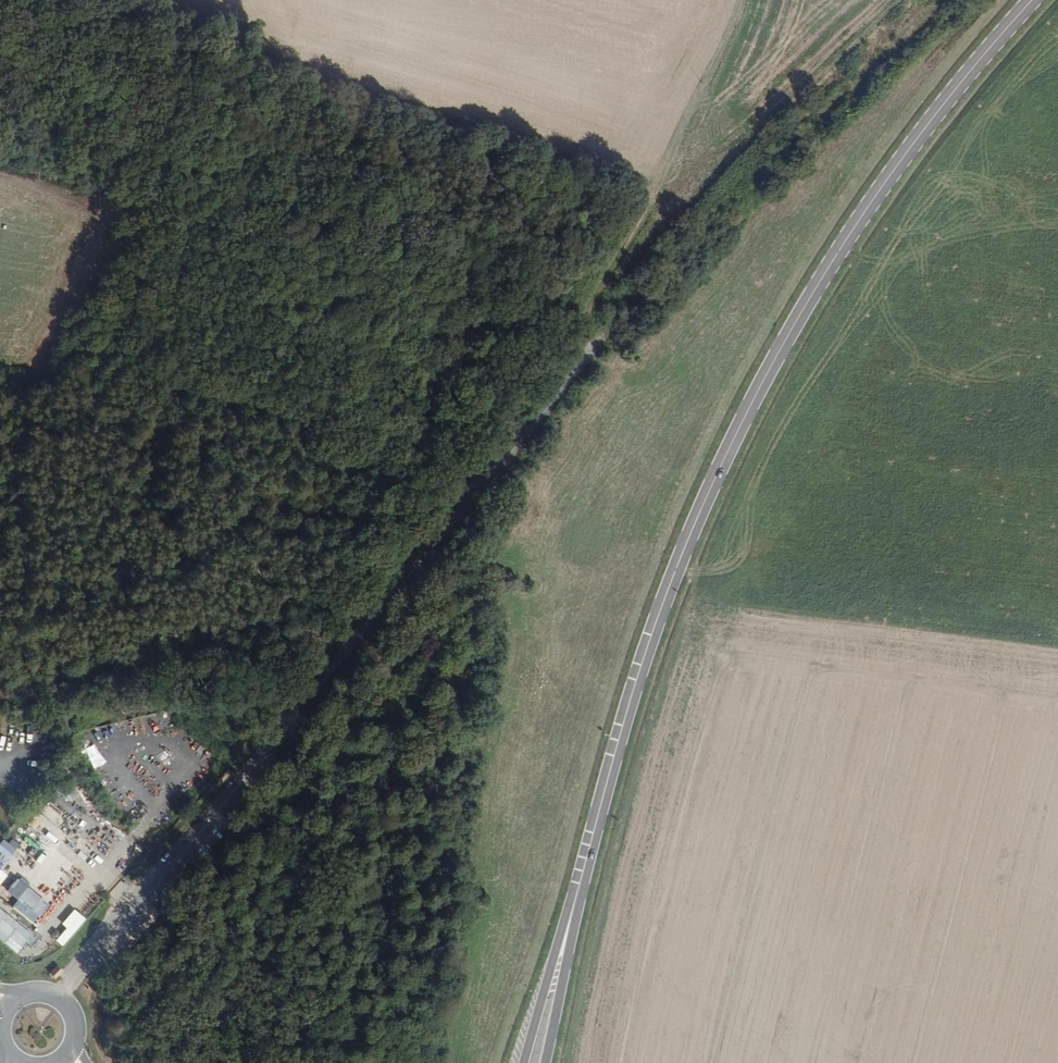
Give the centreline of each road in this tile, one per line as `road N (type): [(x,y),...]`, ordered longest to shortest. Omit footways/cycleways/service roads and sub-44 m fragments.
road 1 (primary): [(1033,0),(873,200),(753,401),(653,630),(583,872)]
road 2 (unclassified): [(58,999),(592,349)]
road 3 (track): [(466,269),(271,174),(14,0)]
road 4 (track): [(740,0),(705,90),(586,323)]
road 5 (primary): [(583,872),(524,1062)]
road 6 (primary): [(546,1062),(583,872)]
road 7 (track): [(466,269),(586,323),(592,349)]

